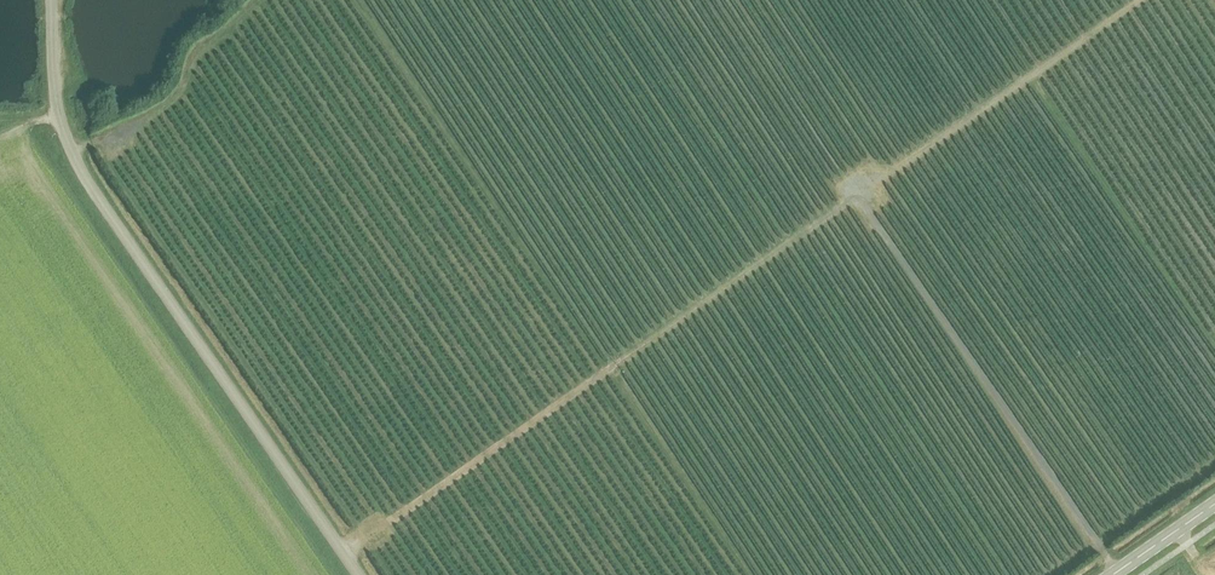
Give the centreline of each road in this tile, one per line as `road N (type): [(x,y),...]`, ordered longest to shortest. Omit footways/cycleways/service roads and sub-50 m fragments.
road 1 (unclassified): [(359,574),(88,182),(56,101),(50,0)]
road 2 (tertiary): [(1111,574),(1214,503)]

